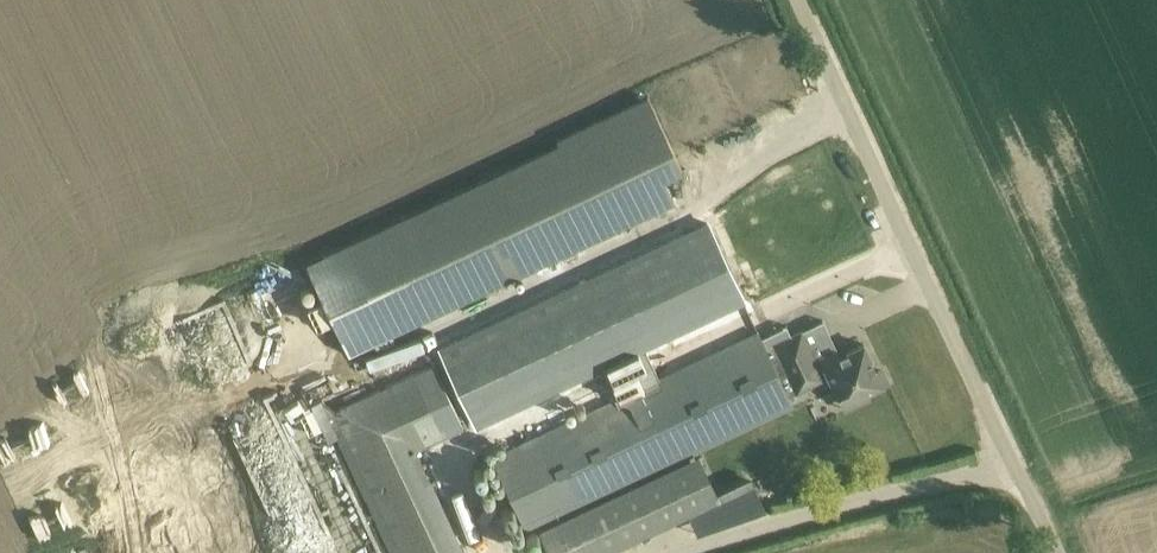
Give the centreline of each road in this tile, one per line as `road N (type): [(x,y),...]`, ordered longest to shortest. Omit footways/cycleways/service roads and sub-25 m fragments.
road 1 (unclassified): [(1044,552),(792,0)]

